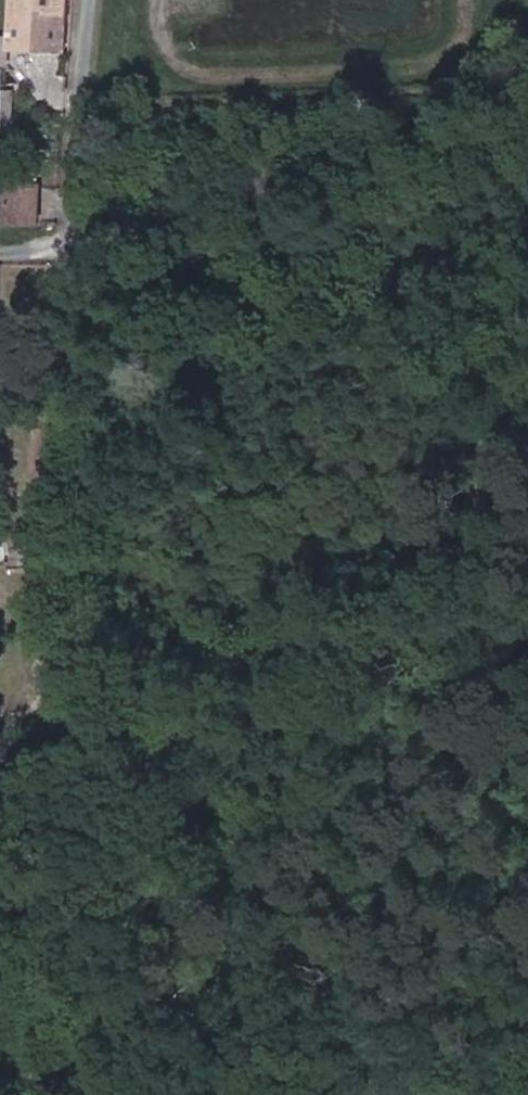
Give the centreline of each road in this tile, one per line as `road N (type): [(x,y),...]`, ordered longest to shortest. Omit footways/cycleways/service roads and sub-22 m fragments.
road 1 (track): [(100,1094),(224,1066),(469,1032),(527,1045)]

